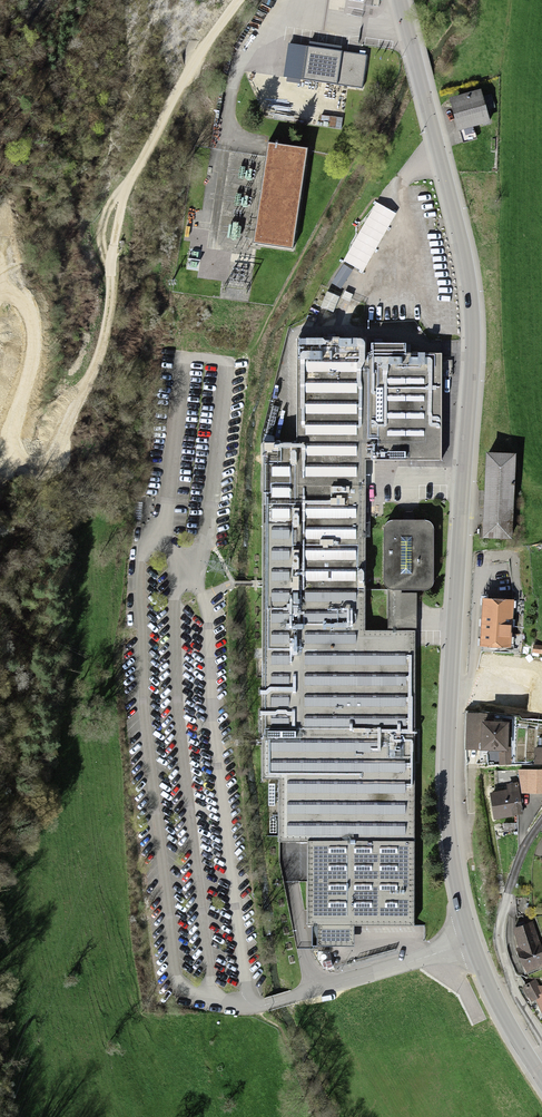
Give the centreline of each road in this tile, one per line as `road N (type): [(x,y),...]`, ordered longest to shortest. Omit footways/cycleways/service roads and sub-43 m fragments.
road 1 (secondary): [(402,0),(471,307),(446,802),(452,860),(481,970),(541,1077)]
road 2 (track): [(238,0),(180,83),(127,188),(106,327),(88,379)]

